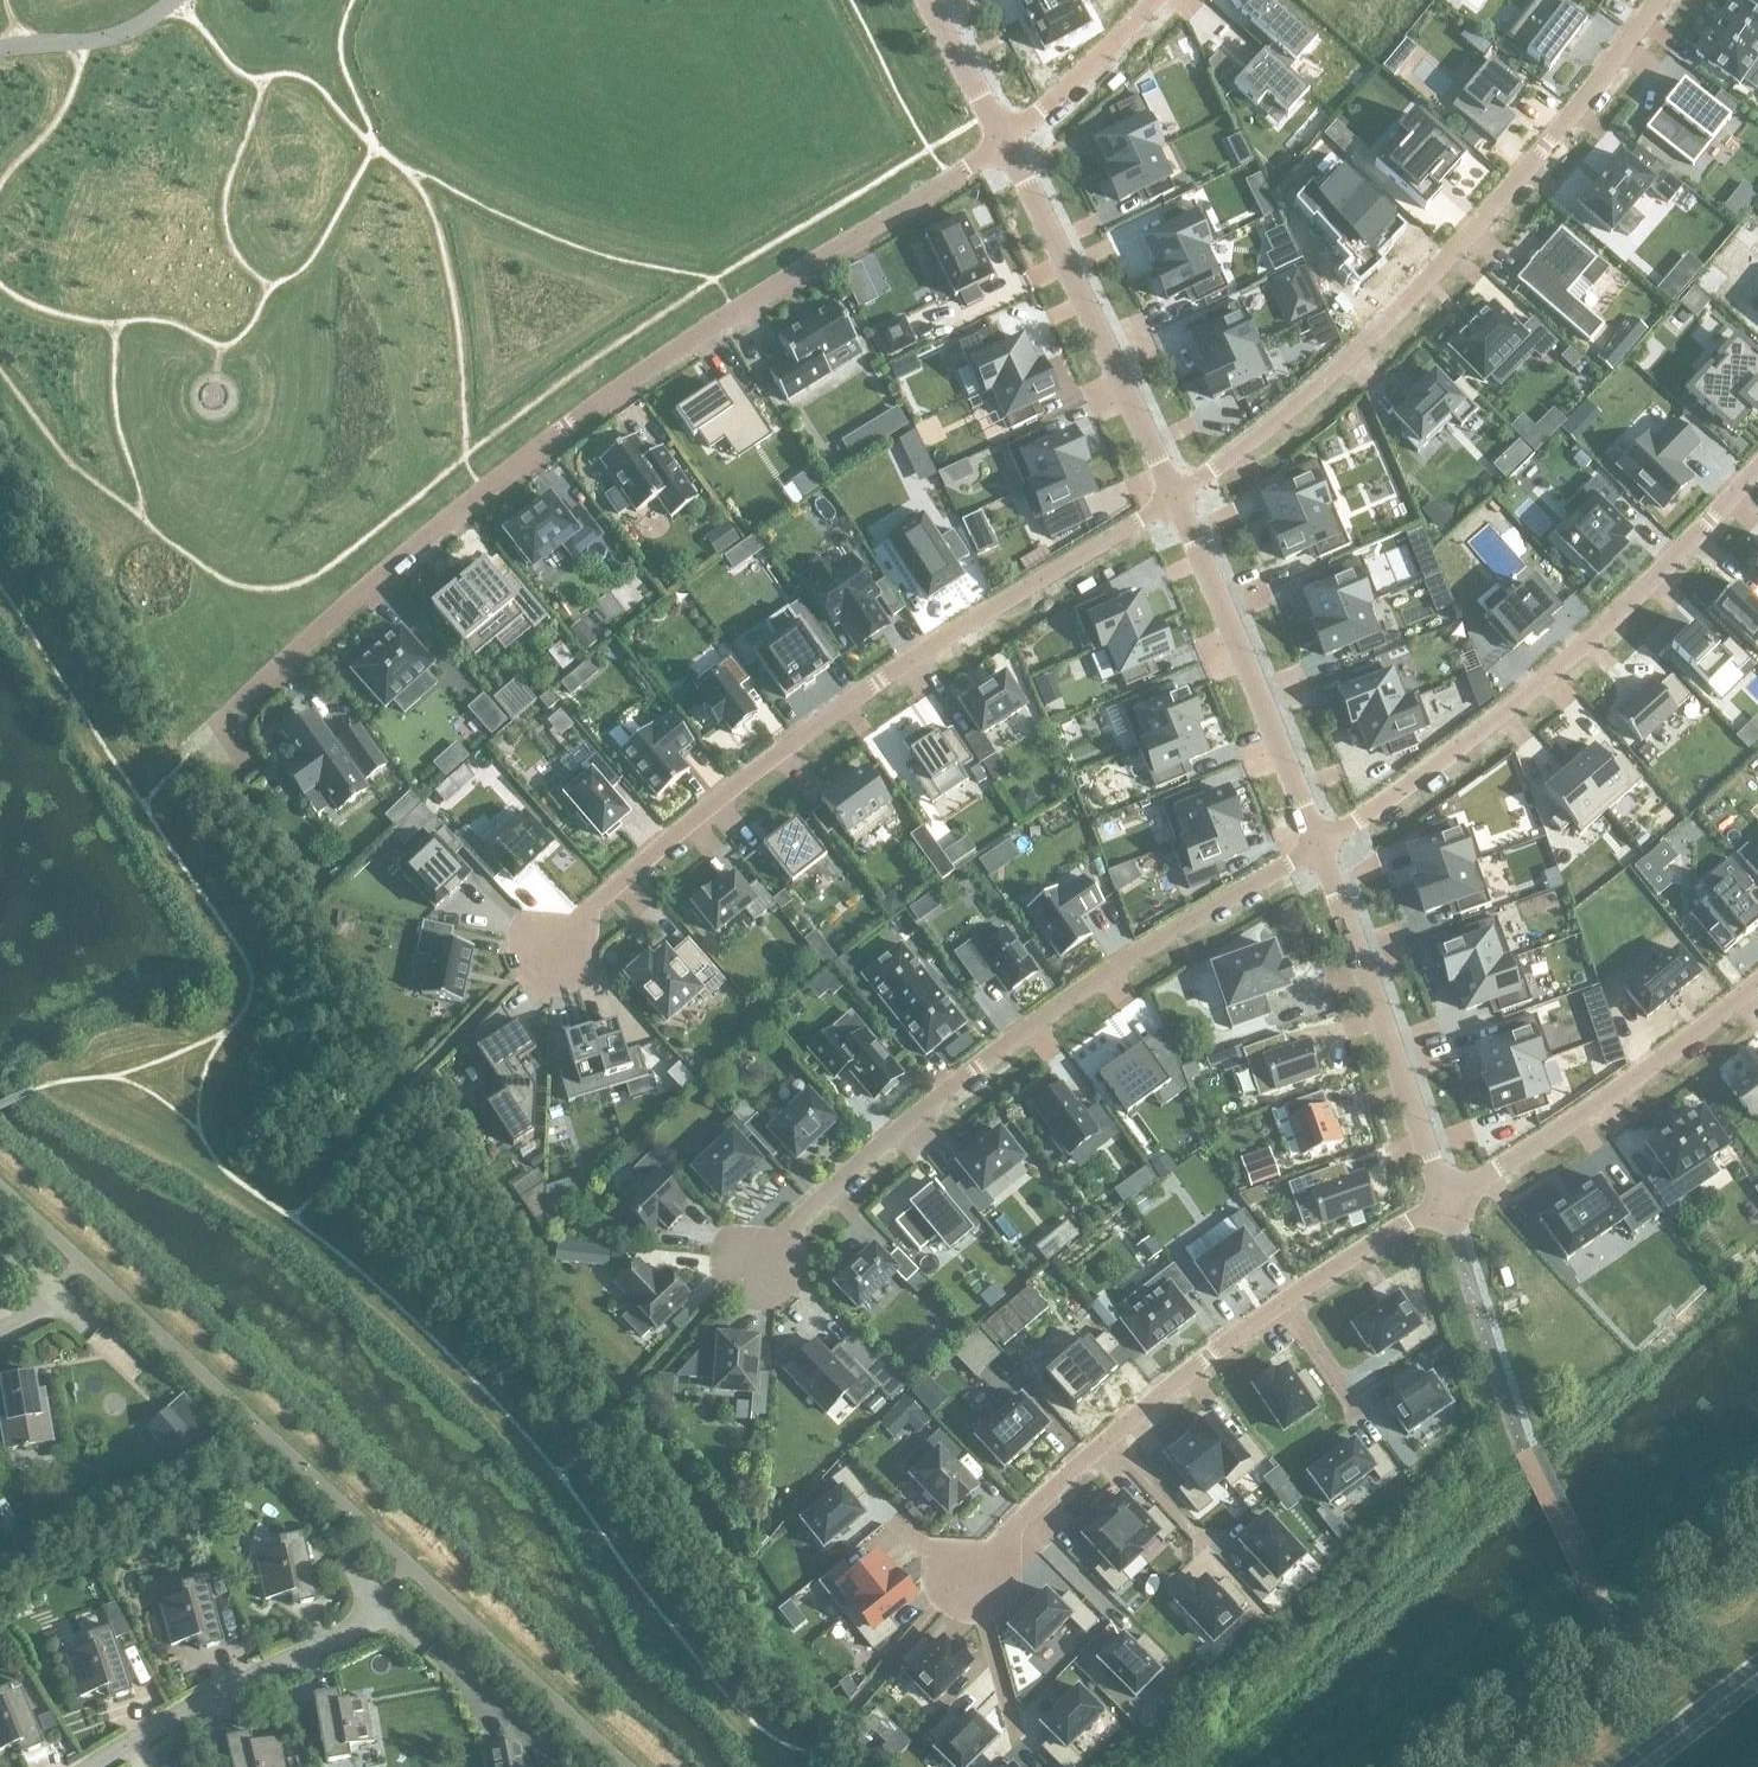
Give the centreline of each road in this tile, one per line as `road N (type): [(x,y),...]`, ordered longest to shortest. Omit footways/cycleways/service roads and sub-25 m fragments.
road 1 (residential): [(253,763),(225,716),(411,551),(738,308),(1017,140)]
road 2 (residential): [(533,958),(738,783),(917,656),(1177,495)]
road 3 (residential): [(759,1277),(852,1178),(970,1077),(1320,845)]
road 4 (residential): [(1659,0),(1534,162),(1400,311),(1177,495)]
road 5 (residential): [(954,1585),(1118,1427),(1246,1328),(1446,1198)]
road 6 (residential): [(1757,473),(1620,616),(1488,726),(1320,845)]
road 7 (residential): [(1177,495),(1017,140)]
road 8 (residential): [(1320,845),(1177,495)]
road 9 (residential): [(1757,986),(1619,1093),(1446,1198)]
road 10 (residential): [(1446,1198),(1320,845)]
road 11 (residential): [(92,1766),(363,1626),(386,1601)]
road 12 (residential): [(1165,0),(1017,140)]
road 13 (residential): [(1017,140),(935,0)]
road 14 (secondary): [(1642,1766),(1757,1679)]

